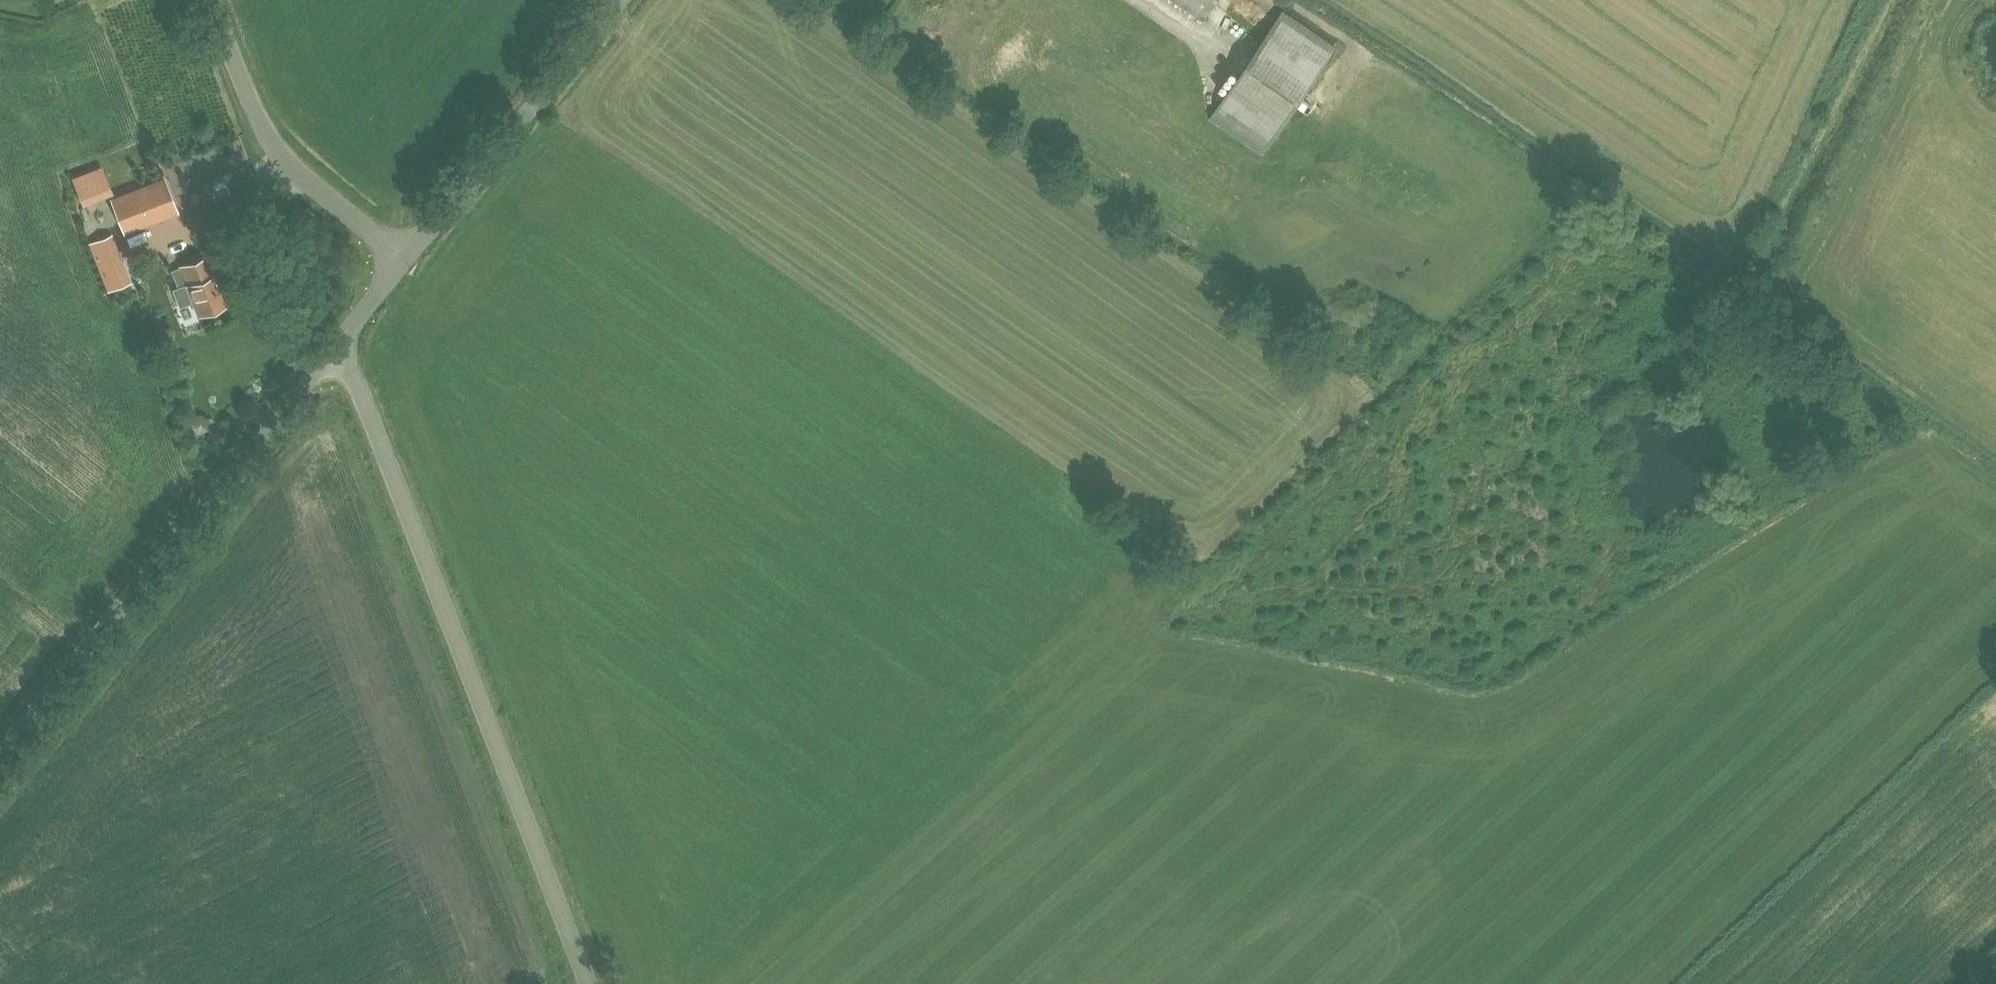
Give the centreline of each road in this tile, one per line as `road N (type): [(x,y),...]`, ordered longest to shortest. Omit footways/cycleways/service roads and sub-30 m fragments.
road 1 (unclassified): [(586,983),(336,345)]
road 2 (unclassified): [(0,754),(336,345)]
road 3 (unclassified): [(405,253),(613,0)]
road 4 (unclassified): [(405,253),(281,155),(215,0)]

